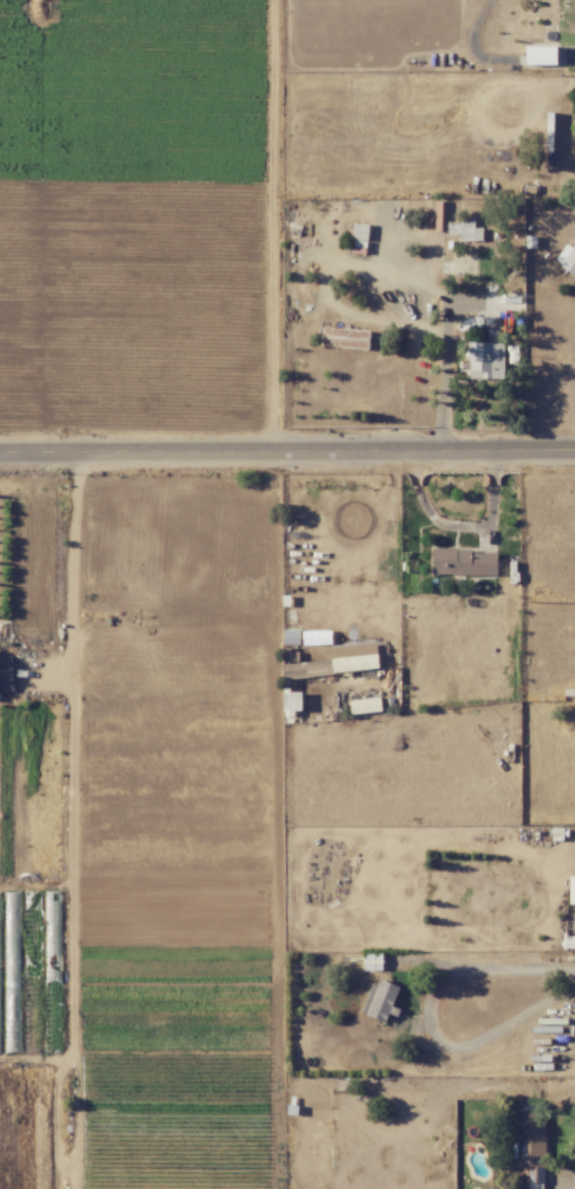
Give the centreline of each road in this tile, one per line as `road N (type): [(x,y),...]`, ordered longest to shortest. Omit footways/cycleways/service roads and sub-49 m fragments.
road 1 (tertiary): [(0,448),(574,446)]

